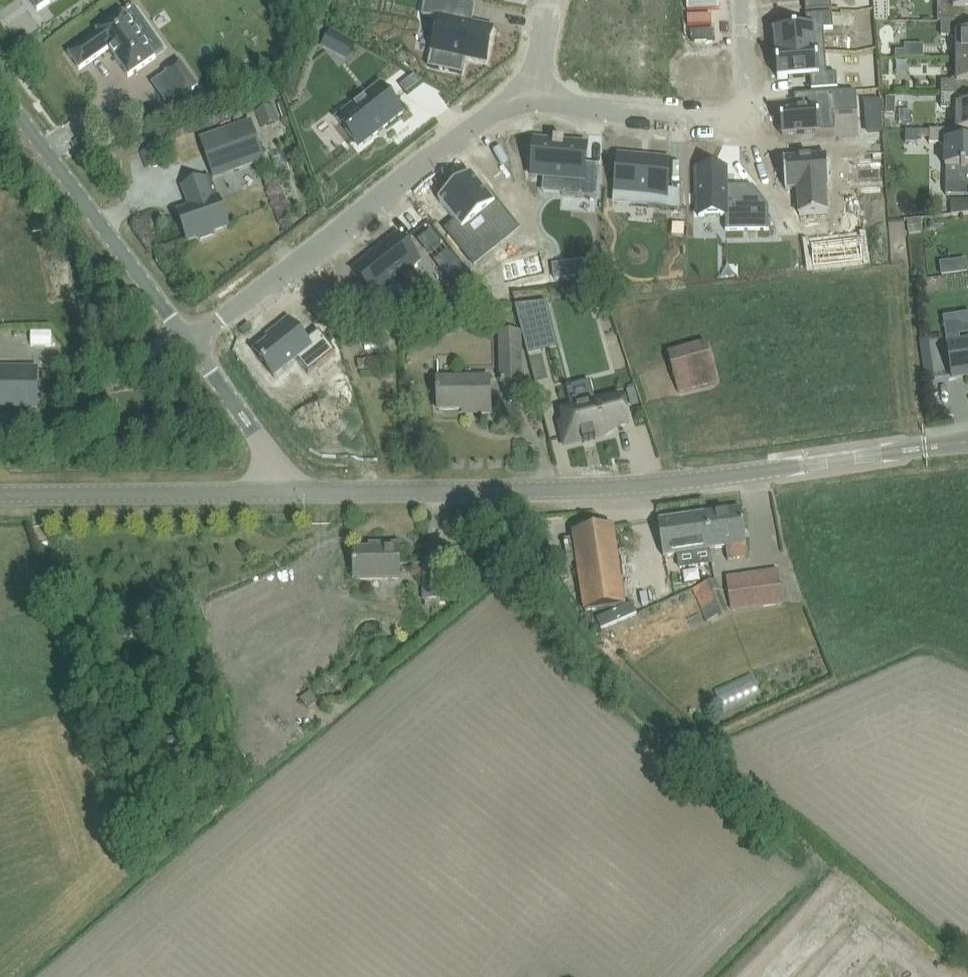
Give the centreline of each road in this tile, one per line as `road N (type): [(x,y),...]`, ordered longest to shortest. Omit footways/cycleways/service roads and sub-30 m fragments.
road 1 (tertiary): [(274,491),(662,483),(967,442)]
road 2 (residential): [(183,339),(524,91)]
road 3 (residential): [(524,91),(744,129),(736,0)]
road 4 (unclassified): [(183,339),(0,96)]
road 5 (tertiary): [(0,492),(274,491)]
road 6 (unclassified): [(274,491),(269,453),(183,339)]

